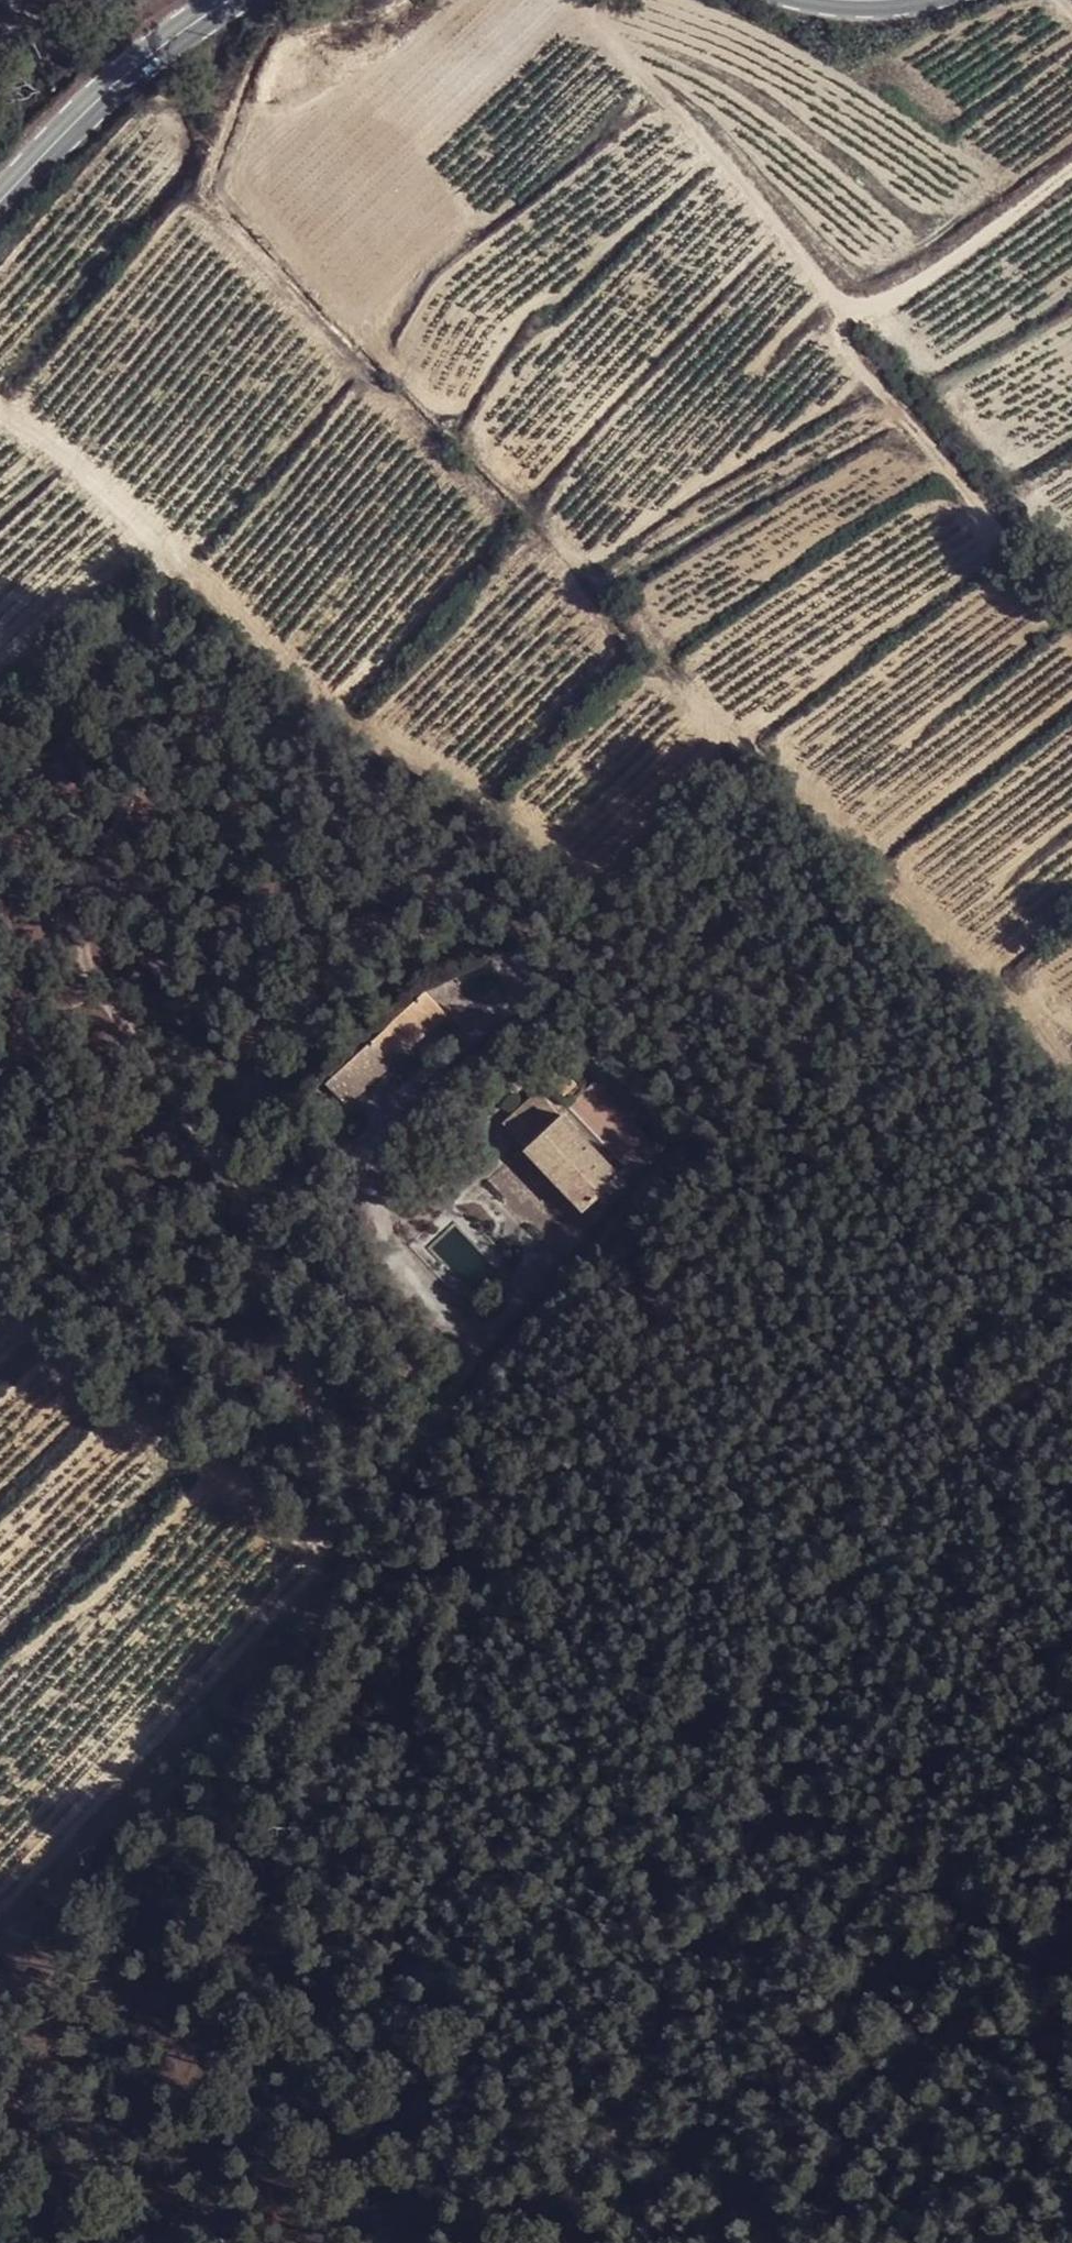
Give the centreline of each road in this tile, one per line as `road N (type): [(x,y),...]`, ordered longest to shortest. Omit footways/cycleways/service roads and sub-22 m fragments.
road 1 (primary): [(236,0),(0,222)]

